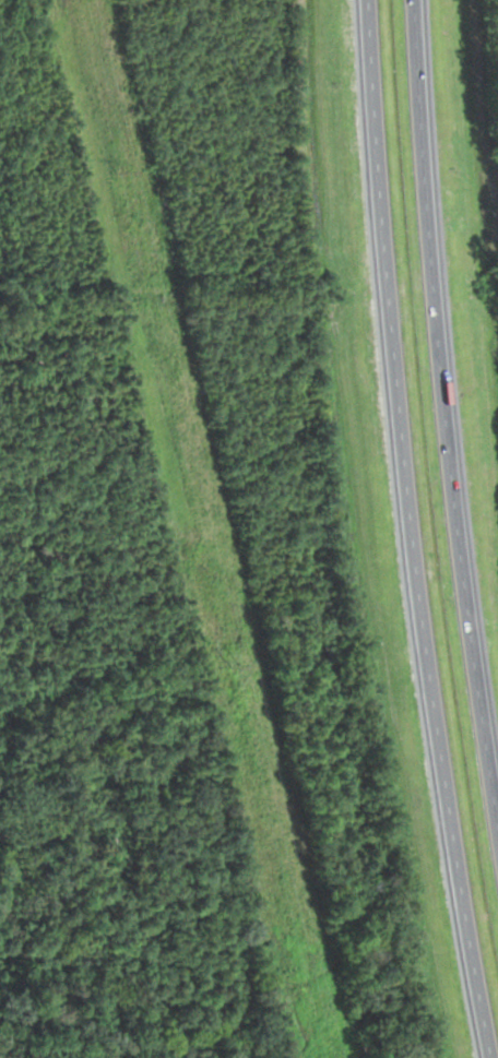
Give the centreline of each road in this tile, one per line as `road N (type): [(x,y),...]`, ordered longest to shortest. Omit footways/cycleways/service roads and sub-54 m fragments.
road 1 (motorway): [(369,0),(413,555),(491,1057)]
road 2 (motorway): [(497,825),(439,358),(414,0)]

